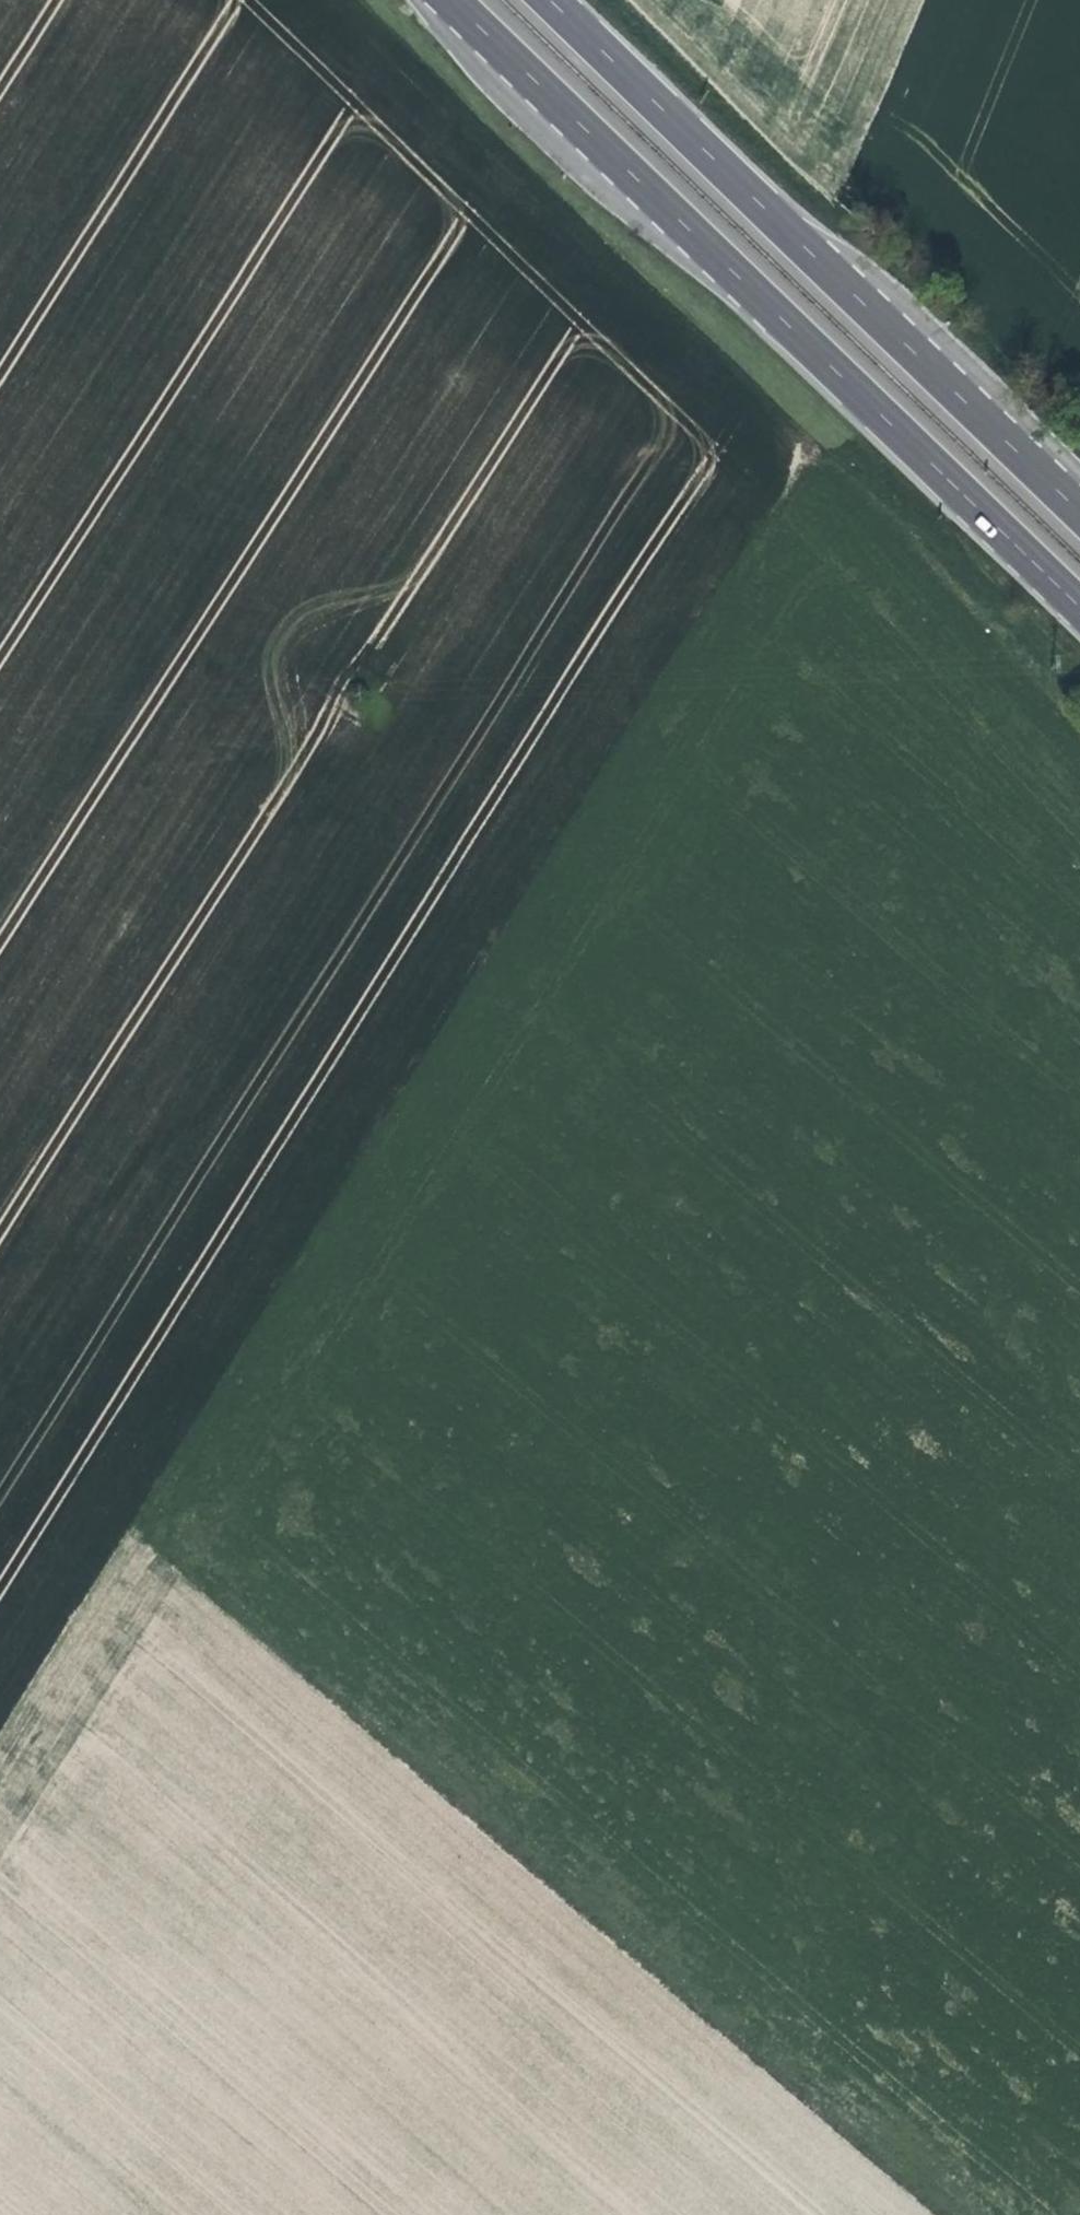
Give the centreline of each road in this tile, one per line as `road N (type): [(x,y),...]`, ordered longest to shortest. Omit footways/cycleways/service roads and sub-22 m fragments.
road 1 (primary): [(454,0),(1079,604)]
road 2 (primary): [(1079,515),(549,0)]

